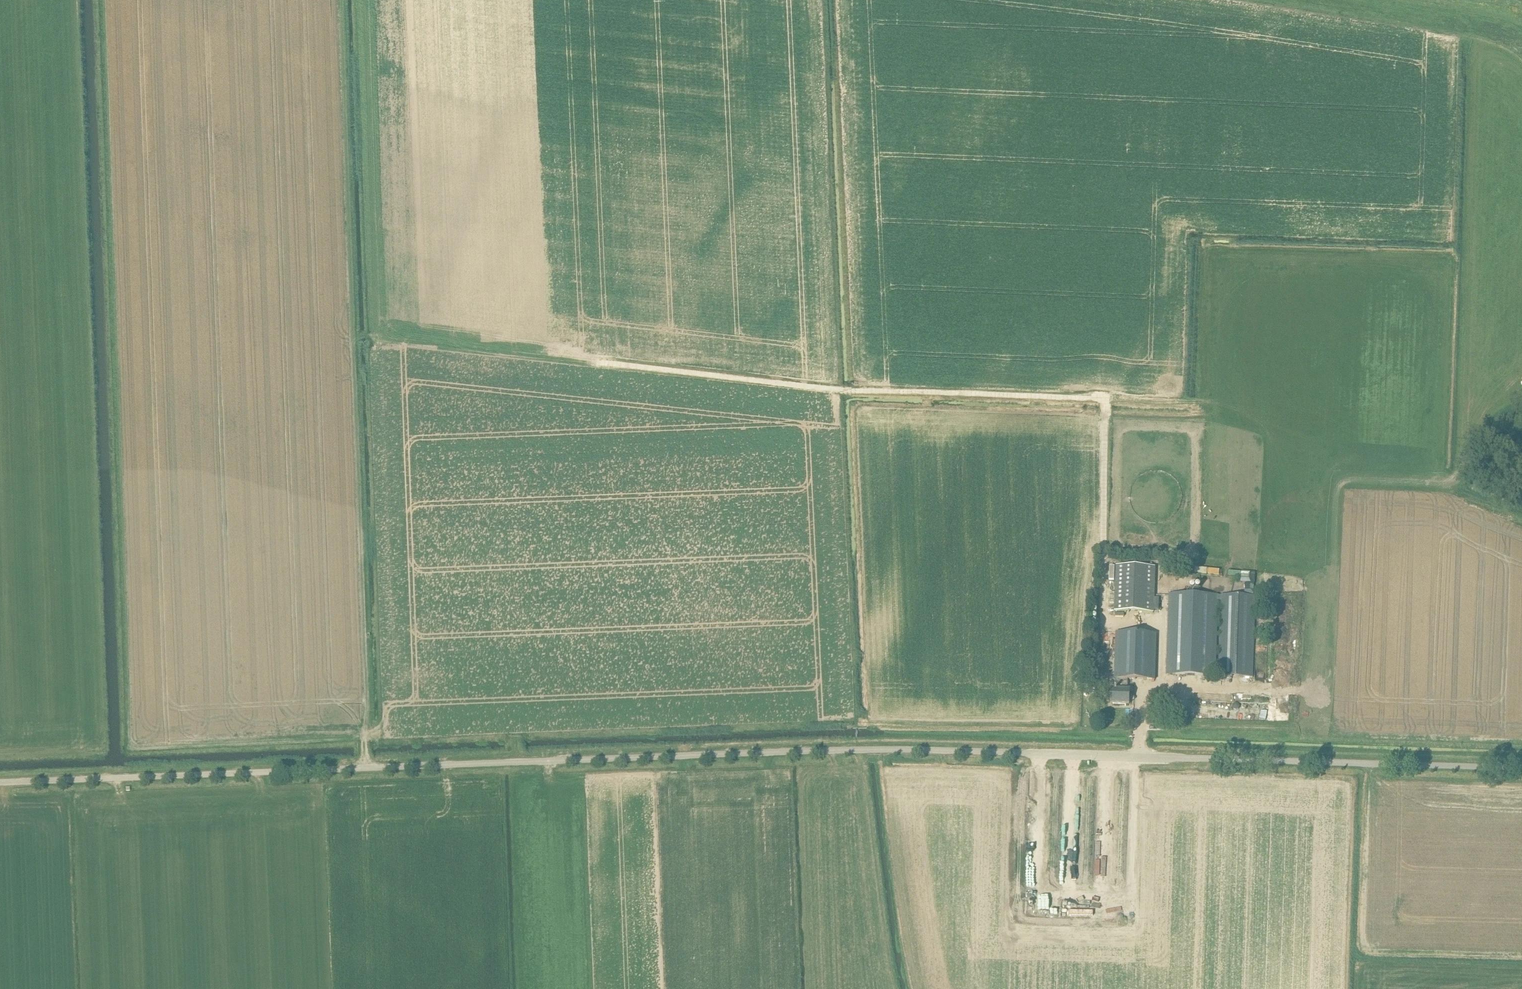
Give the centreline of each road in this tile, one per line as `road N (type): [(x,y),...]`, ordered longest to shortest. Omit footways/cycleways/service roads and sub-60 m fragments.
road 1 (unclassified): [(0,782),(841,750),(1521,767)]

